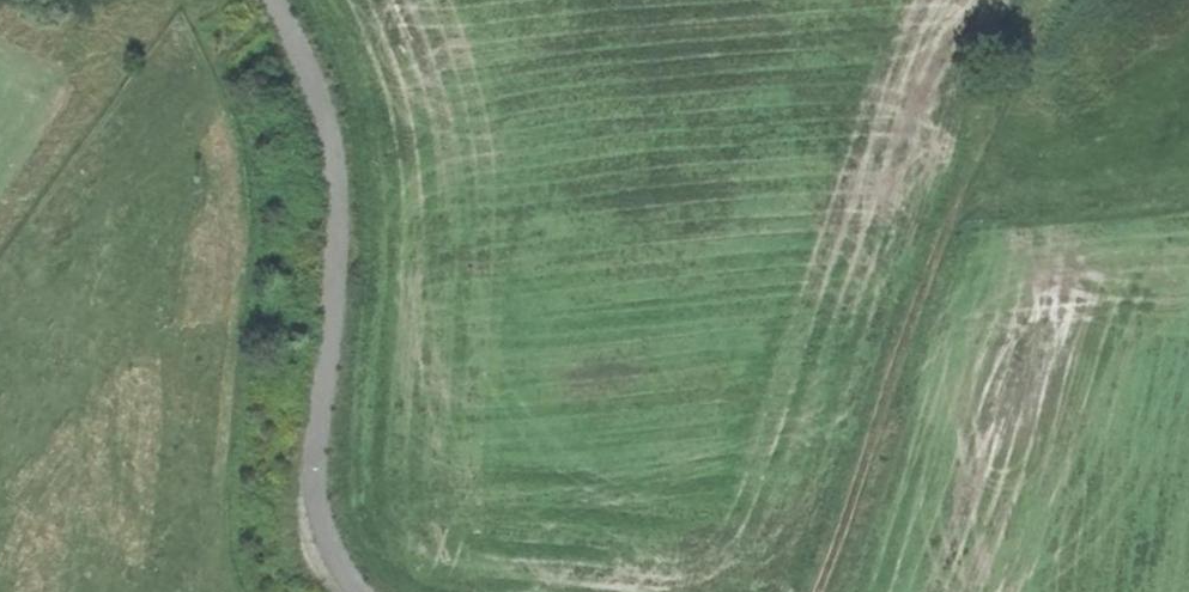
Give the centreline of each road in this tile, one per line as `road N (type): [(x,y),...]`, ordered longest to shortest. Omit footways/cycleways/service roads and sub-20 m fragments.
road 1 (track): [(821,591),(935,253),(1035,0)]

